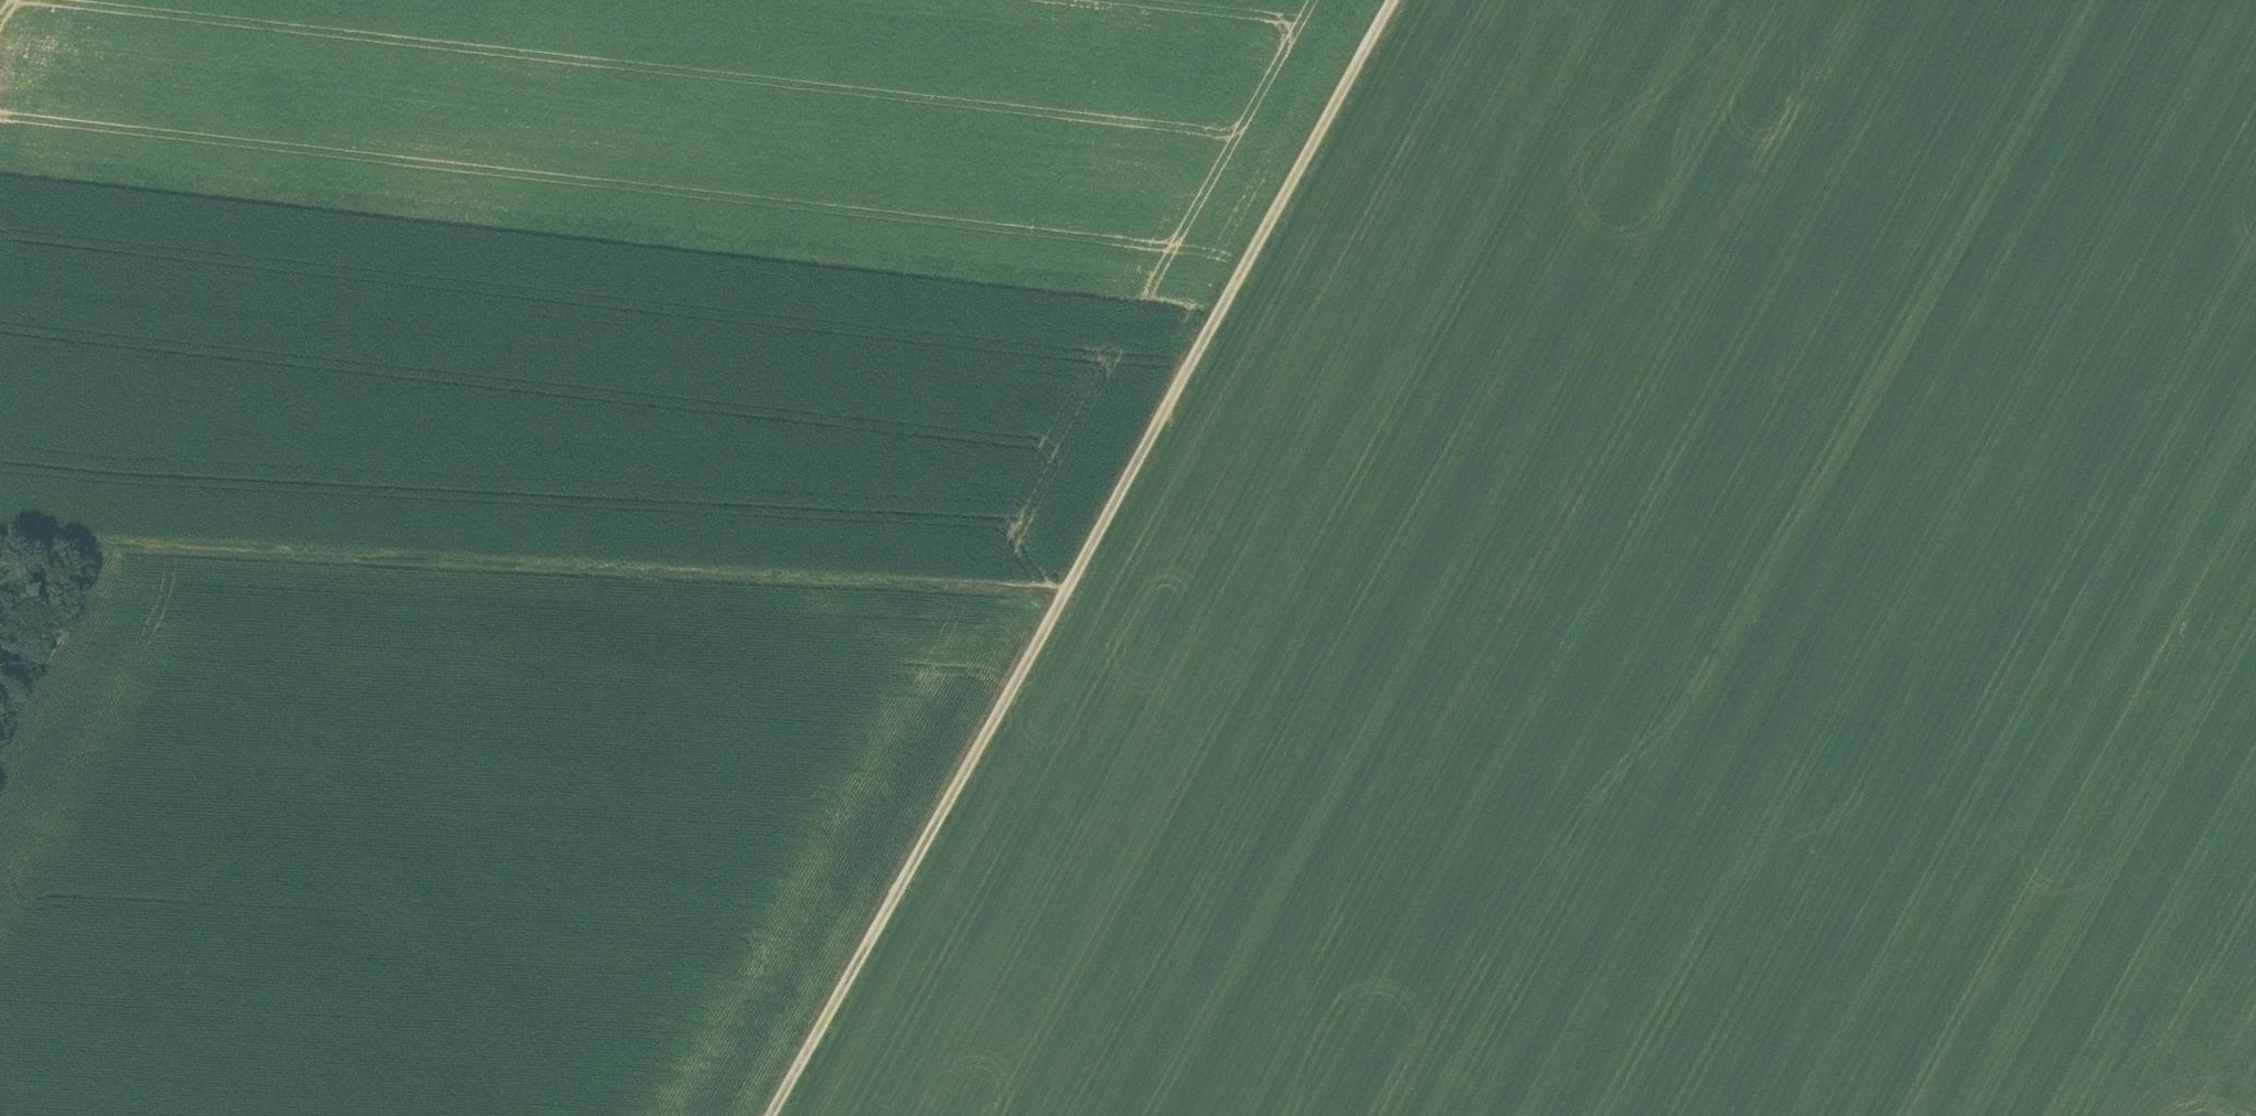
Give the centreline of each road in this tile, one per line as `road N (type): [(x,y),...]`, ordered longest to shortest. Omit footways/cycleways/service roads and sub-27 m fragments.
road 1 (track): [(1393,0),(1112,496),(1068,594),(768,1115)]
road 2 (track): [(0,531),(1068,594)]

